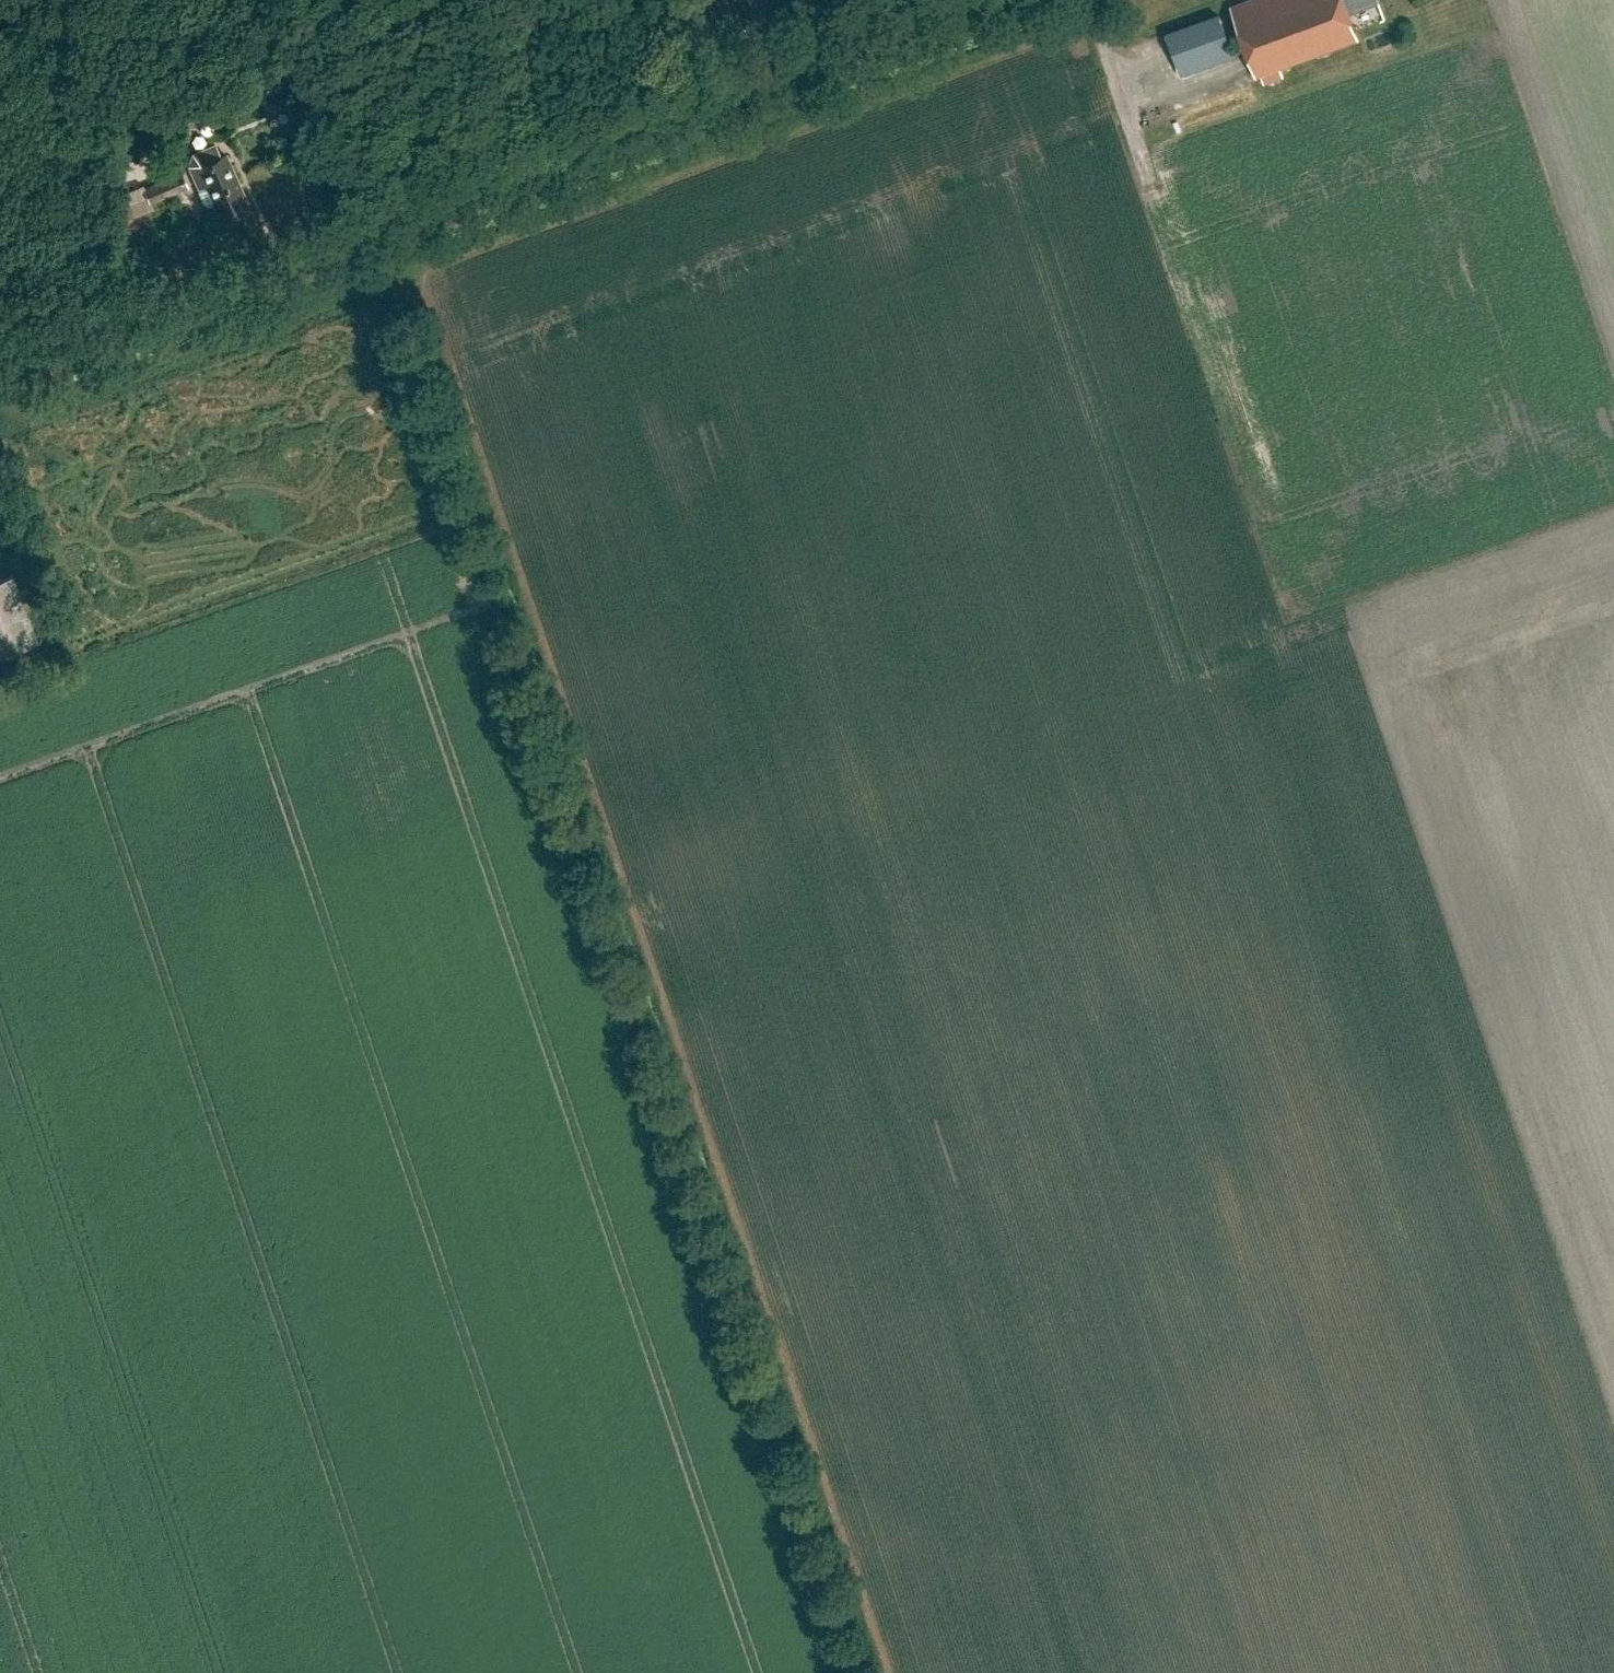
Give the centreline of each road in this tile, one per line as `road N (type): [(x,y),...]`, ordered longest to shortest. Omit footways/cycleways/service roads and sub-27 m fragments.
road 1 (unclassified): [(0,367),(981,0)]

